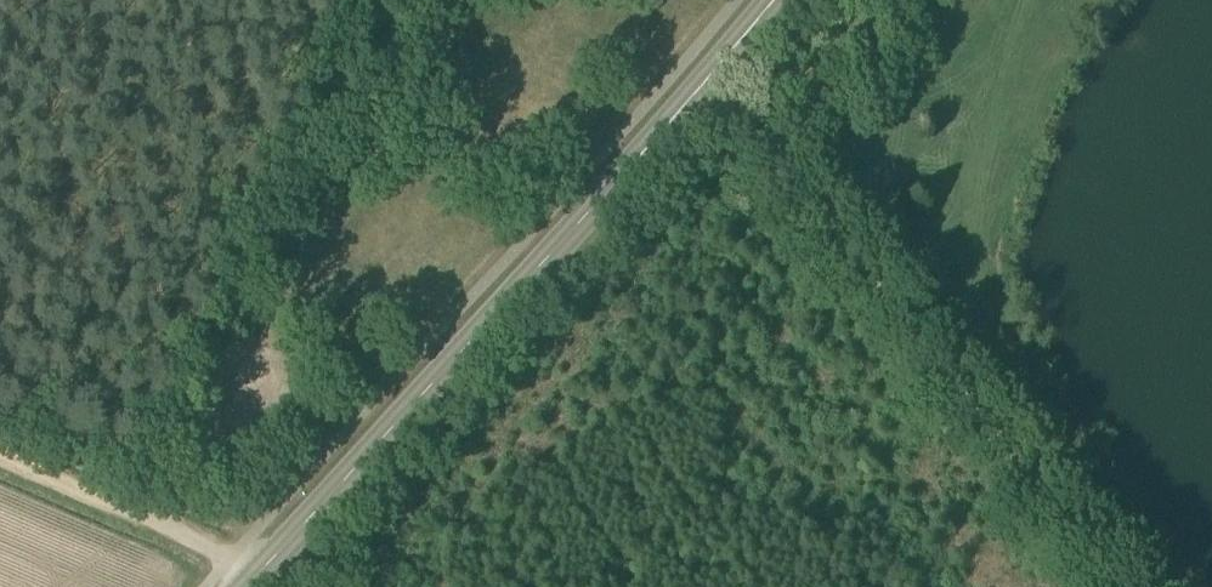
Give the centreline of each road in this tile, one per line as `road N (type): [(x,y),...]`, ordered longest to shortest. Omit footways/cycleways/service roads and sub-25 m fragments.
road 1 (secondary): [(265,575),(788,0)]
road 2 (track): [(1114,586),(708,90)]
road 3 (track): [(225,376),(380,0)]
road 4 (track): [(0,455),(163,523)]

